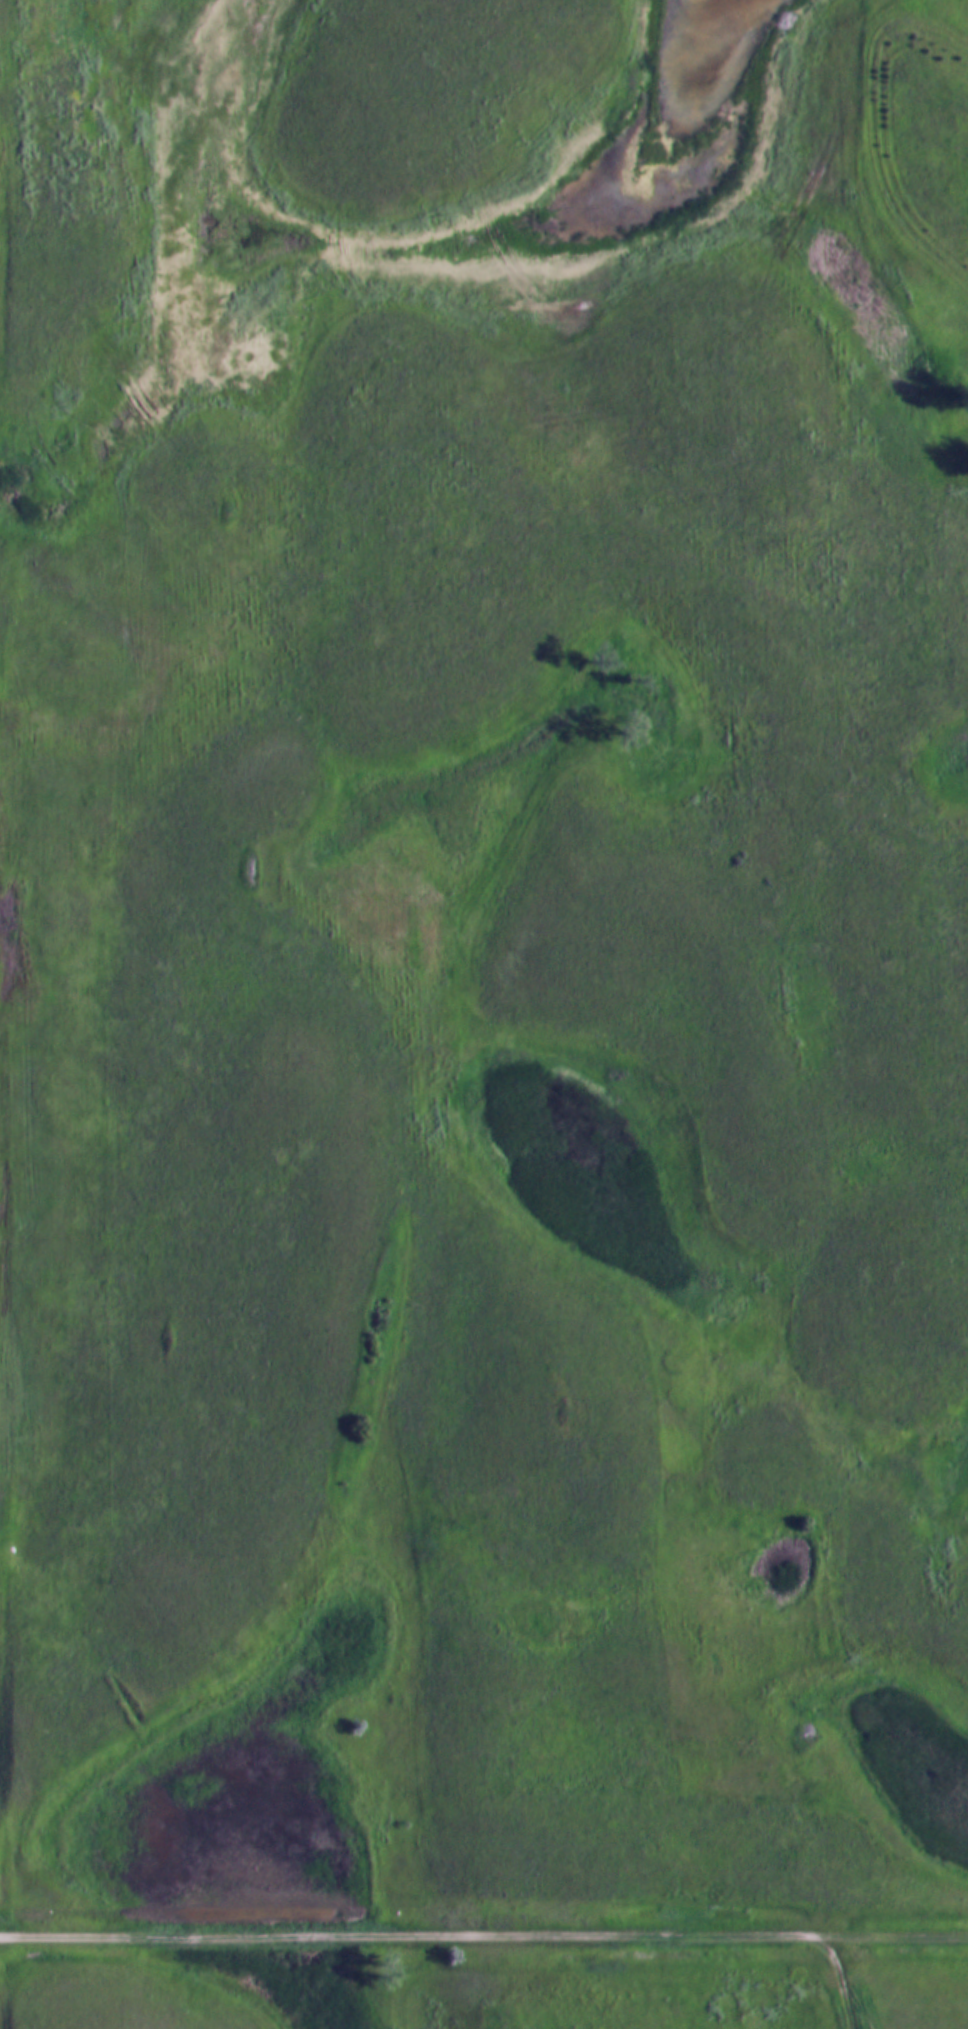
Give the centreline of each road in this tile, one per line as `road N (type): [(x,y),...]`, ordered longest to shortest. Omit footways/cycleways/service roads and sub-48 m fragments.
road 1 (track): [(967,1937),(0,1938)]

